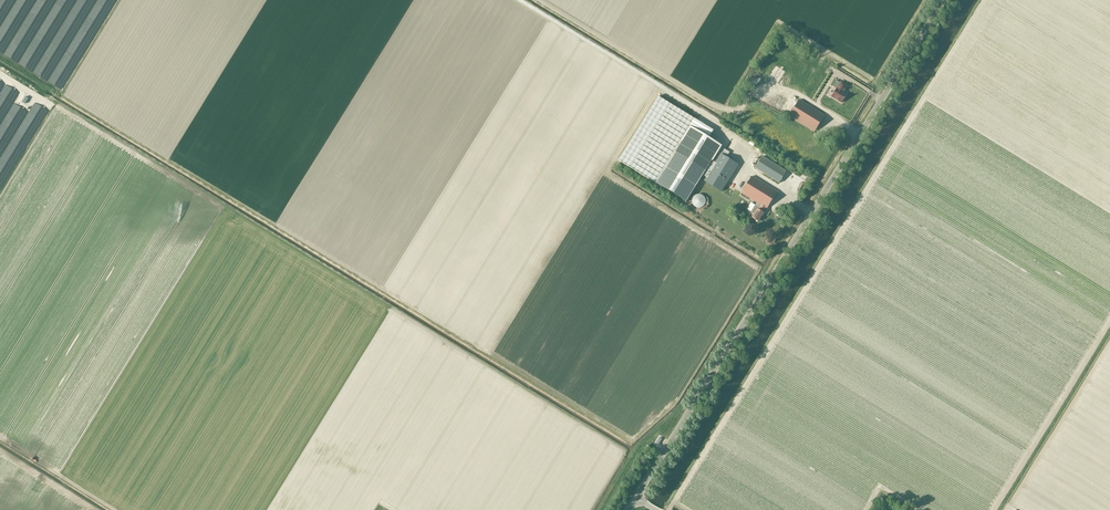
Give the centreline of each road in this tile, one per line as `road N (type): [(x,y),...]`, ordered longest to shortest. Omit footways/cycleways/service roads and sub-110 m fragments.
road 1 (unclassified): [(639,500),(943,0)]

